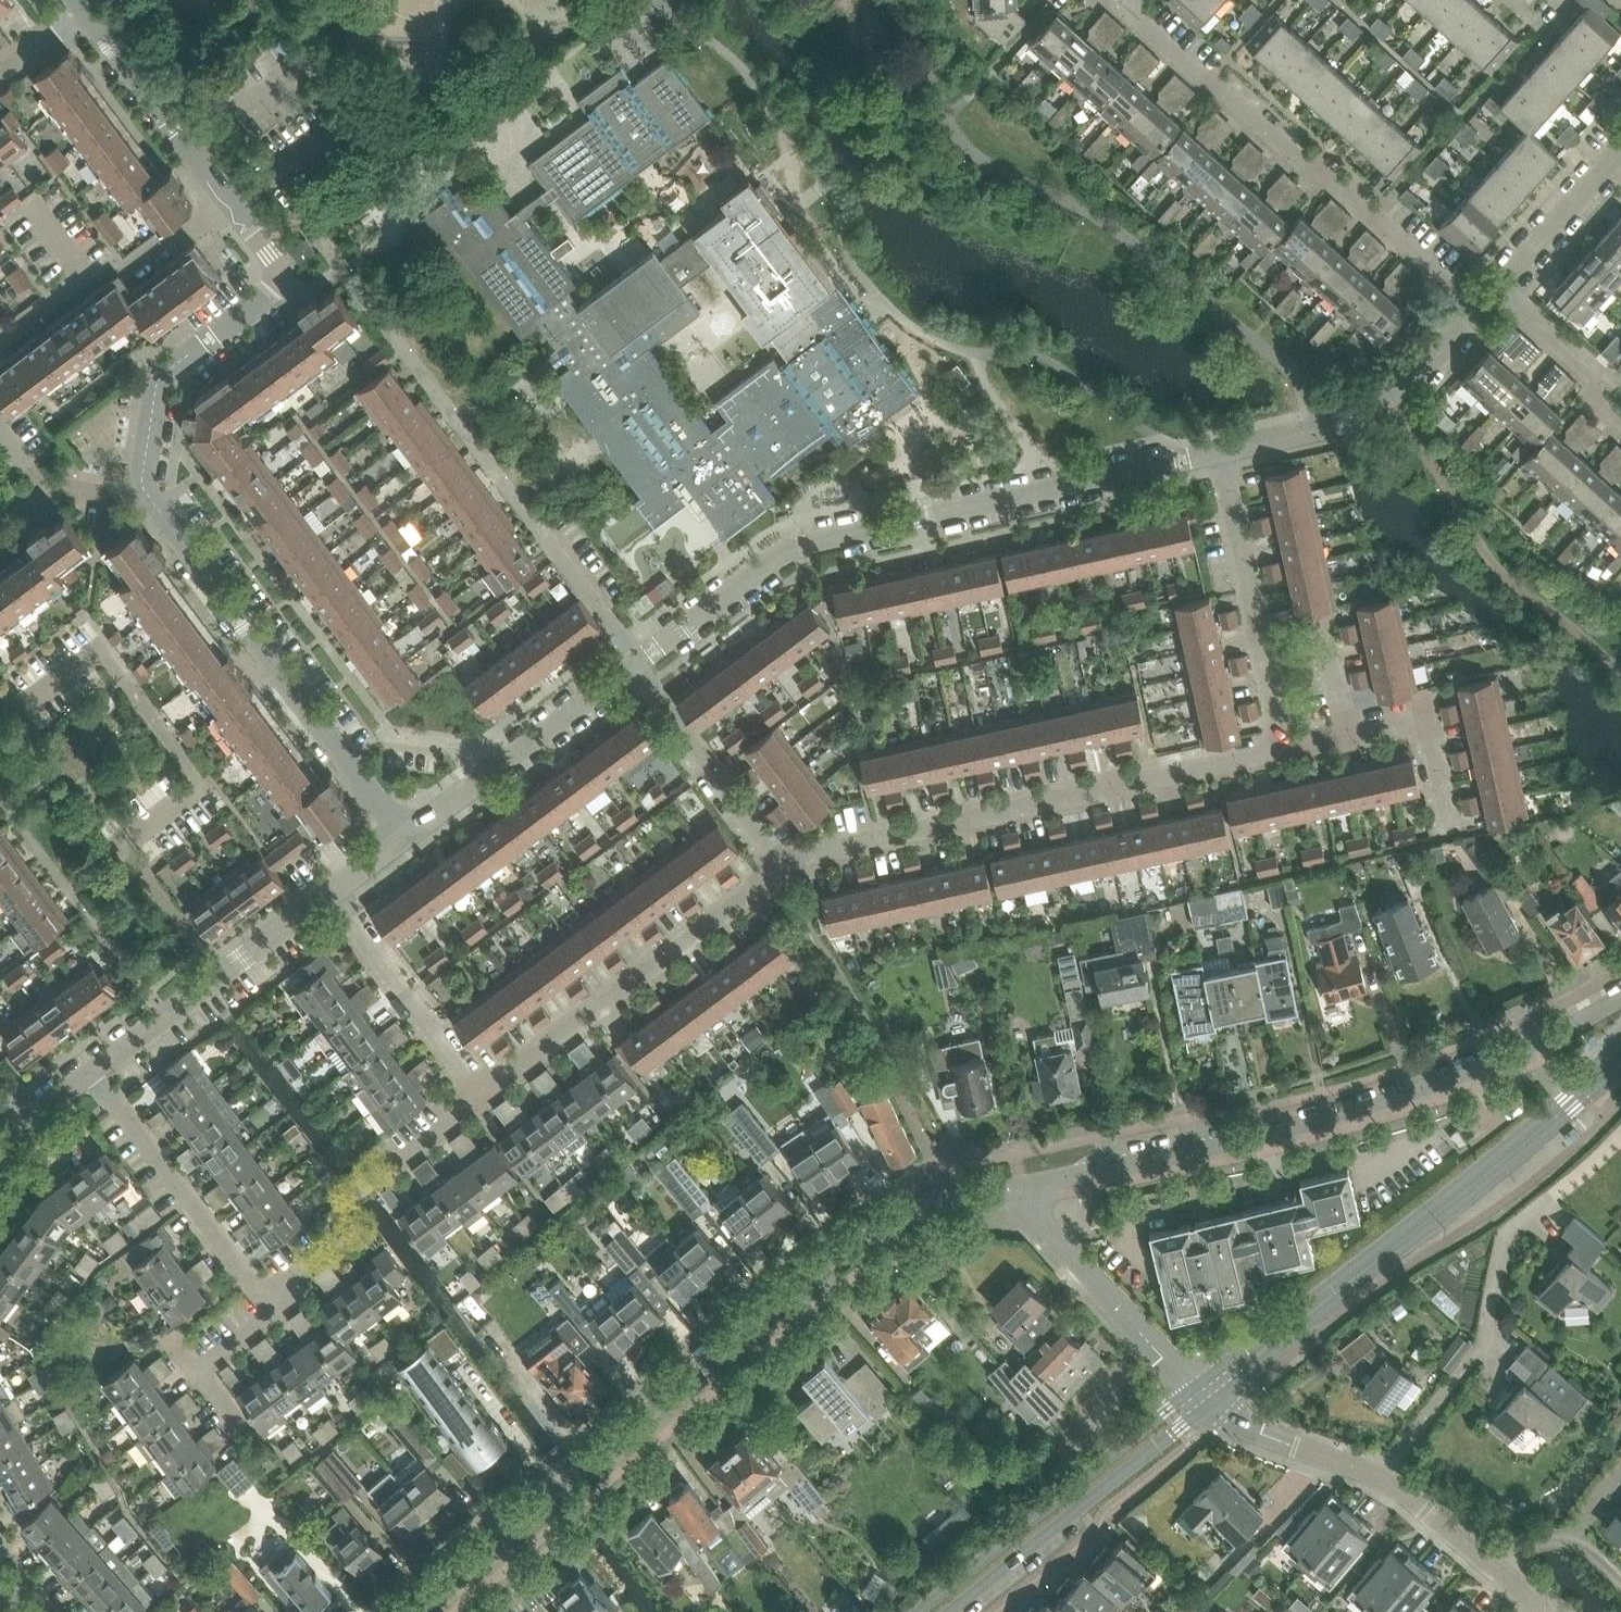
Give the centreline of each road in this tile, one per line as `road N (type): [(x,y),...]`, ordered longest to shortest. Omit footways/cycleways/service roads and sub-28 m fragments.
road 1 (residential): [(1022,1186),(952,1199),(873,1232),(421,1611)]
road 2 (residential): [(635,665),(802,544),(1219,453)]
road 3 (residential): [(141,488),(155,387),(275,291),(282,269),(87,8)]
road 4 (tertiary): [(1620,1041),(1528,1127),(1196,1388)]
road 5 (residential): [(1022,1186),(1331,1119),(1477,1070),(1544,1038)]
road 6 (tertiary): [(1212,1404),(1620,1065)]
road 7 (residential): [(783,870),(799,856),(1285,747)]
road 8 (residential): [(1123,5),(1479,310)]
road 9 (residential): [(407,836),(141,488)]
road 10 (residential): [(1620,1132),(1506,1235),(1487,1341),(1381,1476)]
road 11 (residential): [(483,1097),(783,870)]
road 12 (tertiary): [(1196,1388),(922,1611)]
road 13 (tertiary): [(954,1611),(1212,1404)]
road 14 (residential): [(1219,453),(1352,423),(1386,407),(1479,310)]
road 15 (residential): [(262,1298),(330,1245),(342,1200),(483,1097)]
road 16 (residential): [(1285,747),(1219,453)]
road 17 (residential): [(90,1072),(330,894)]
road 18 (residential): [(407,836),(635,665)]
road 19 (residential): [(262,1298),(90,1072)]
road 20 (residential): [(1196,1388),(1037,1220),(1022,1186)]
road 21 (residential): [(483,1097),(330,894)]
road 22 (residential): [(783,870),(635,665)]
road 23 (residential): [(1350,733),(1426,716),(1453,835)]
road 24 (residential): [(1212,1404),(1261,1434),(1381,1476)]
road 25 (residential): [(1620,420),(1603,404),(1594,374),(1498,289)]
road 26 (residential): [(1498,289),(1620,155)]
road 27 (residential): [(635,665),(540,533)]
road 28 (residential): [(0,529),(55,490),(129,499),(141,488)]
road 29 (residential): [(1496,1571),(1381,1476)]
road 30 (residential): [(1,1158),(29,1120),(90,1072)]

